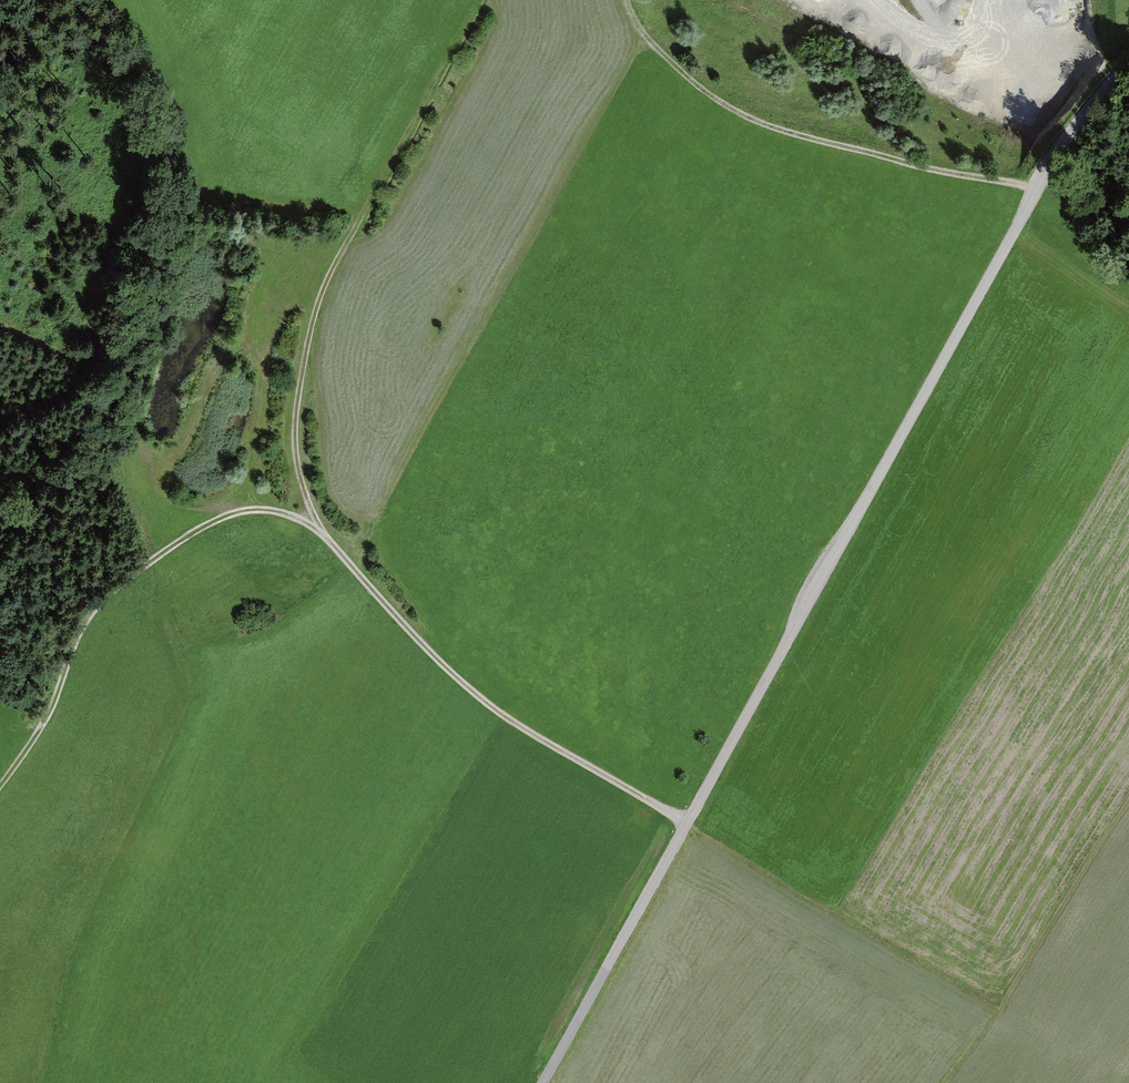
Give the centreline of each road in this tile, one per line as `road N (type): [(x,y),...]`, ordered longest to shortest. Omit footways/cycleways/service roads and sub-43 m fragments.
road 1 (track): [(1128,62),(1054,157),(543,1082)]
road 2 (track): [(0,789),(46,721),(97,601),(154,556),(253,509),(316,525),(466,686),(687,825)]
road 3 (track): [(351,564),(644,35)]
road 4 (track): [(457,37),(342,249),(314,327),(296,428),(316,525)]
road 5 (track): [(627,0),(644,35),(758,123),(910,164),(1040,185)]
road 6 (track): [(164,334),(136,400),(152,480),(176,502),(242,512)]

